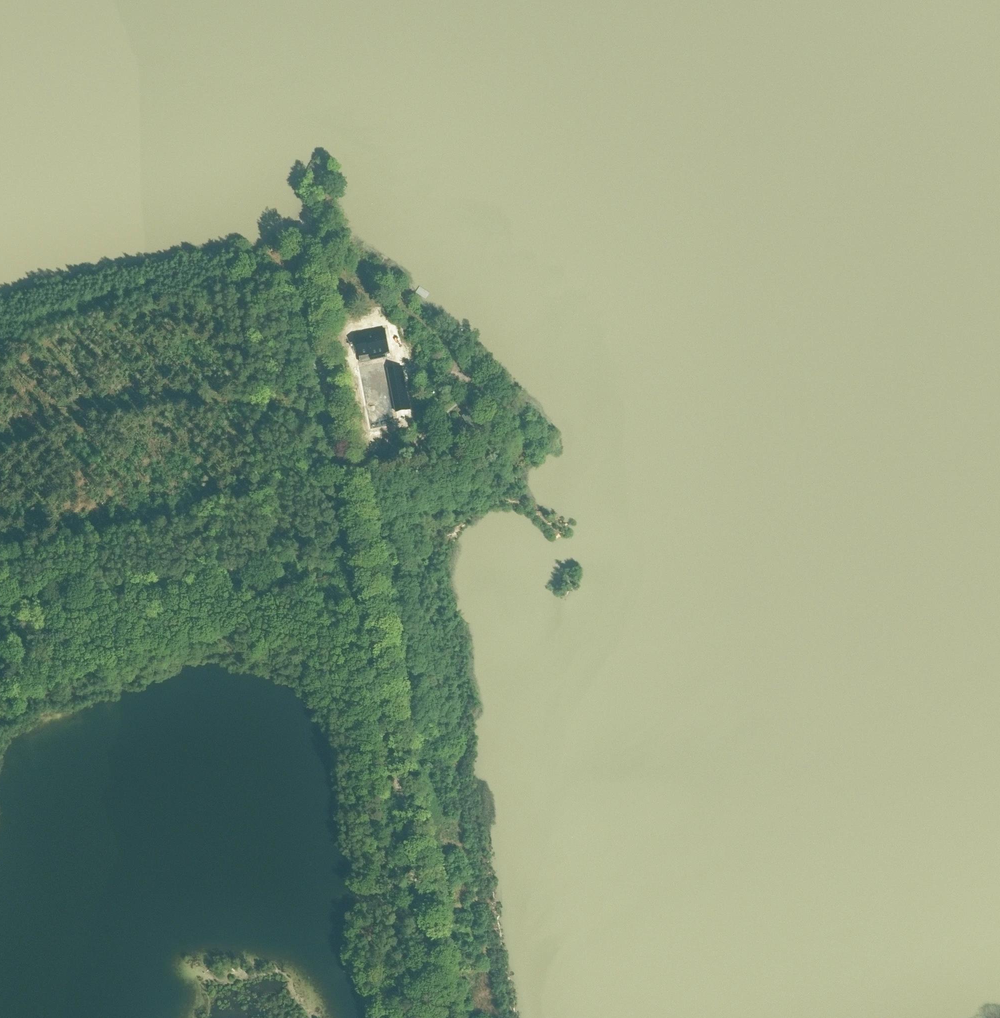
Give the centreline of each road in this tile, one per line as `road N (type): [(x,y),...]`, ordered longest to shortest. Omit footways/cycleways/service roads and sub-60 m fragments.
road 1 (unclassified): [(442,1017),(331,421)]
road 2 (track): [(331,421),(173,398),(87,408),(0,441)]

